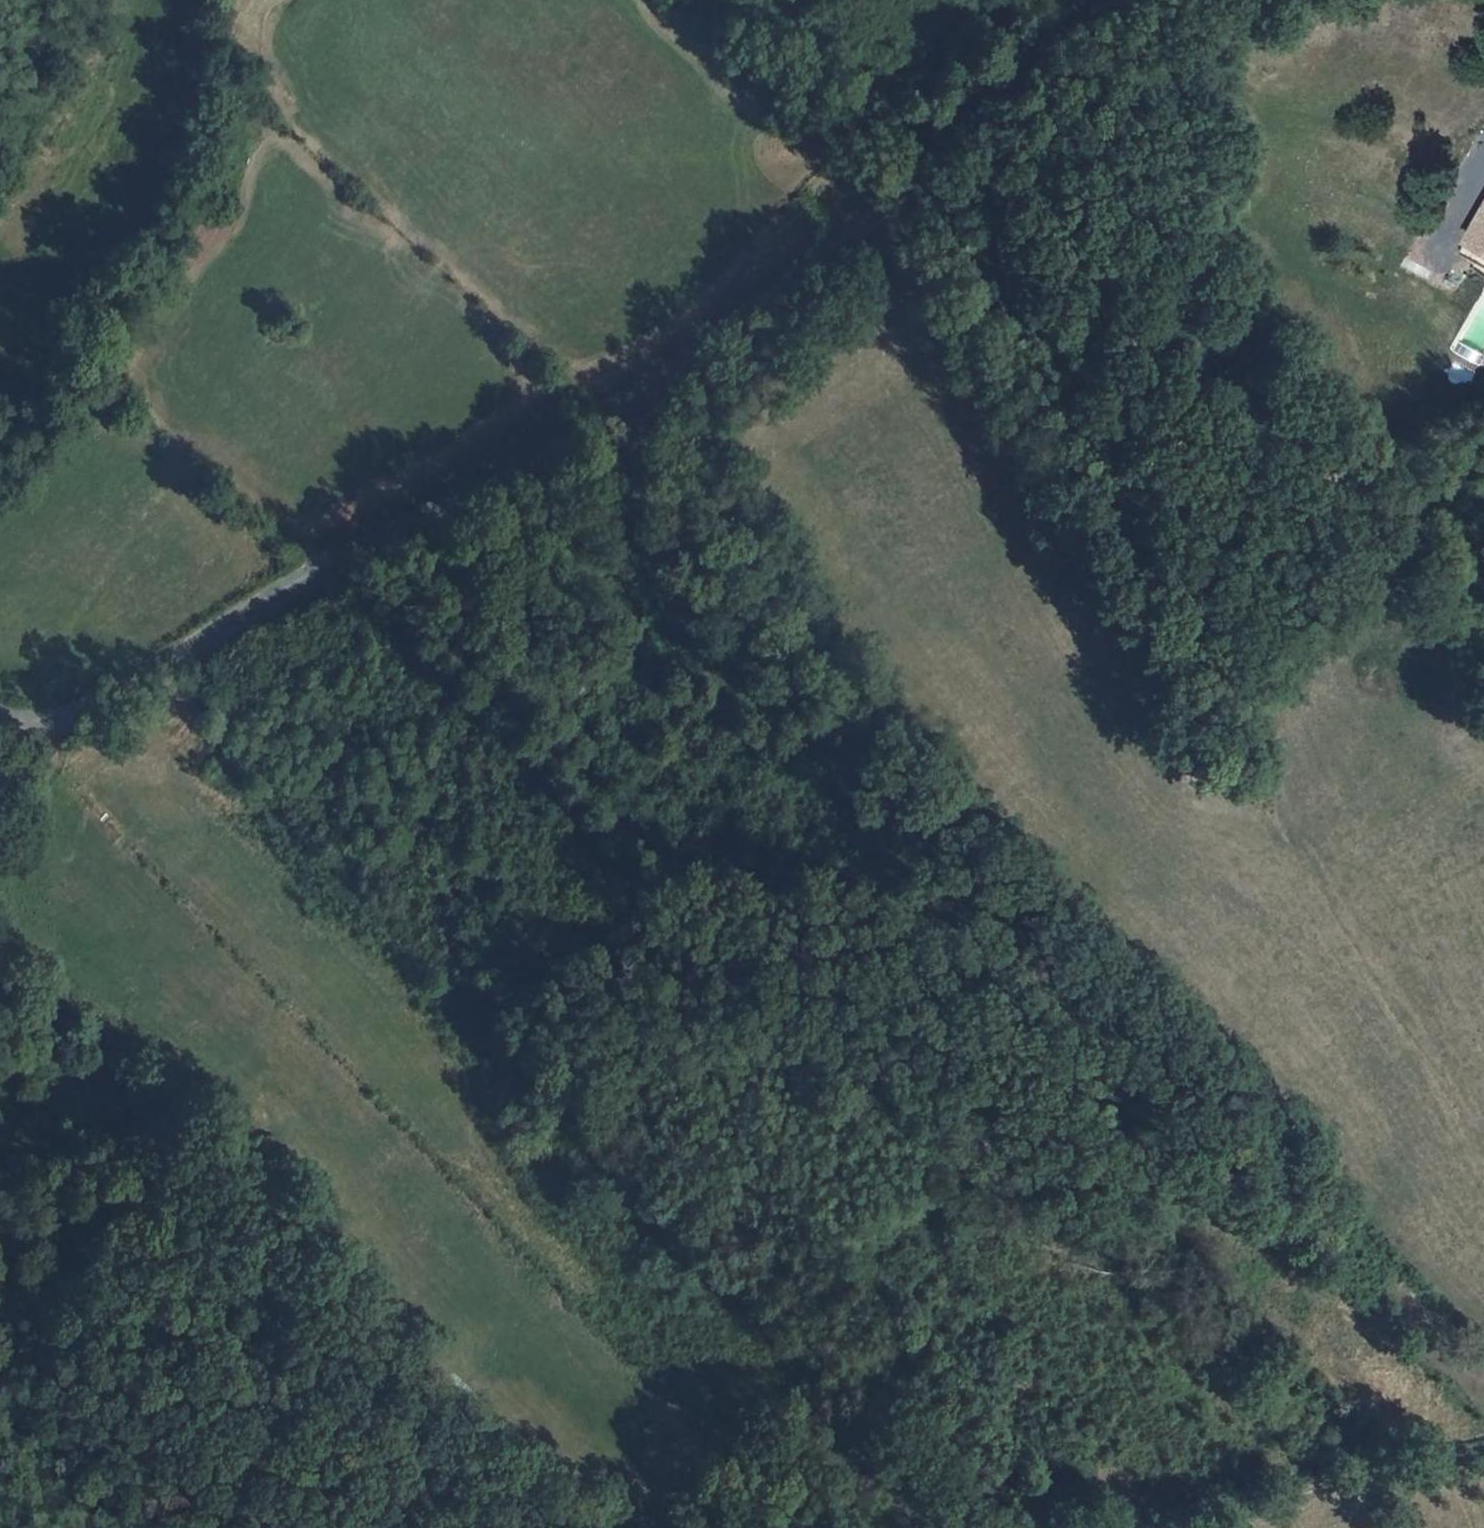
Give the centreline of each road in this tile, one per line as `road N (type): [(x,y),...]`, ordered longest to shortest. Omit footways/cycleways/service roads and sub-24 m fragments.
road 1 (tertiary): [(1093,0),(872,217),(653,389),(550,453),(337,562),(156,675),(70,714),(25,723),(0,718)]
road 2 (track): [(1483,1463),(1398,1477),(1262,1527)]

